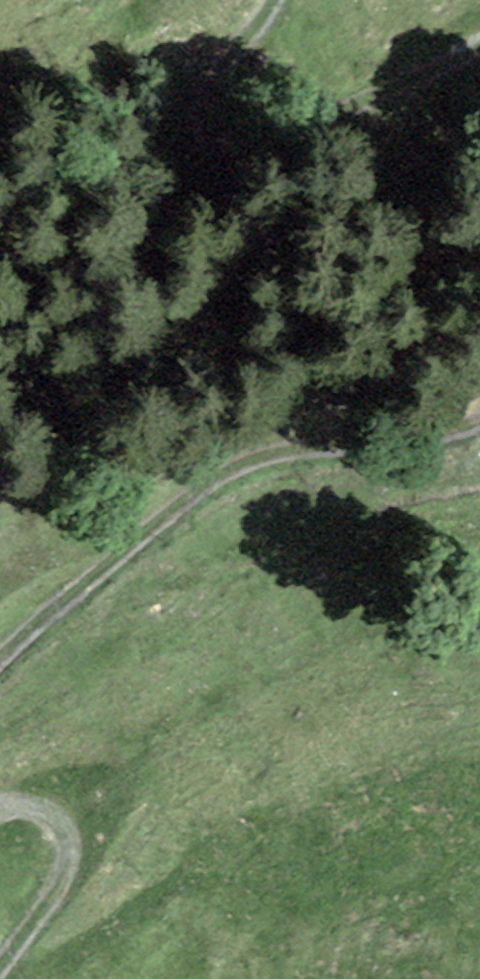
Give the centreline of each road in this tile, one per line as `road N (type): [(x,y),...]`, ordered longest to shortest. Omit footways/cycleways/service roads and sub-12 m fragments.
road 1 (track): [(0,658),(210,478),(273,452),(438,435),(479,420)]
road 2 (track): [(479,48),(390,98),(316,118),(254,108),(237,91),(237,60),(272,0)]
road 3 (track): [(0,969),(70,858),(60,811),(32,805),(0,812)]

